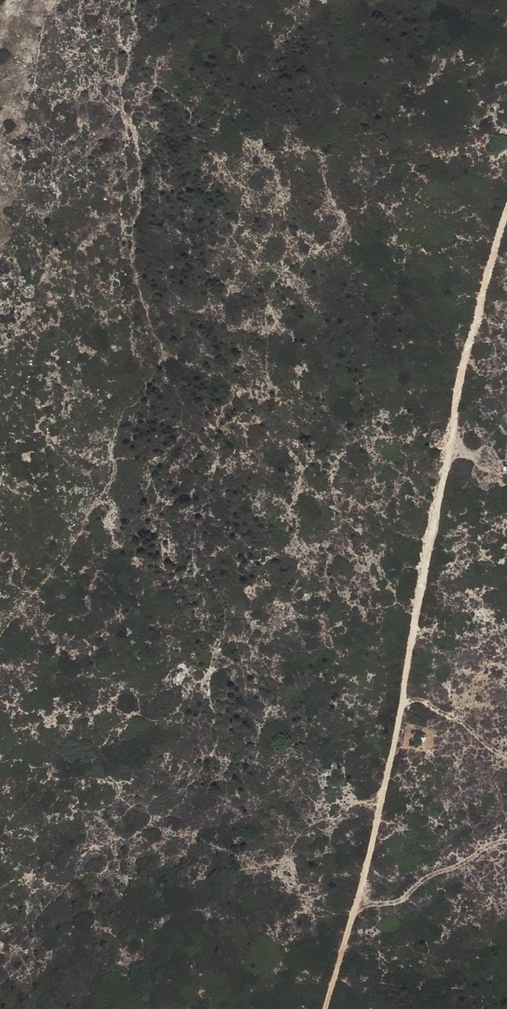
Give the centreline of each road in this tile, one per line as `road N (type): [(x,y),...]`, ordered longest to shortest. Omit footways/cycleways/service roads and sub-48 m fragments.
road 1 (track): [(506,221),(458,398),(387,781),(325,1008)]

